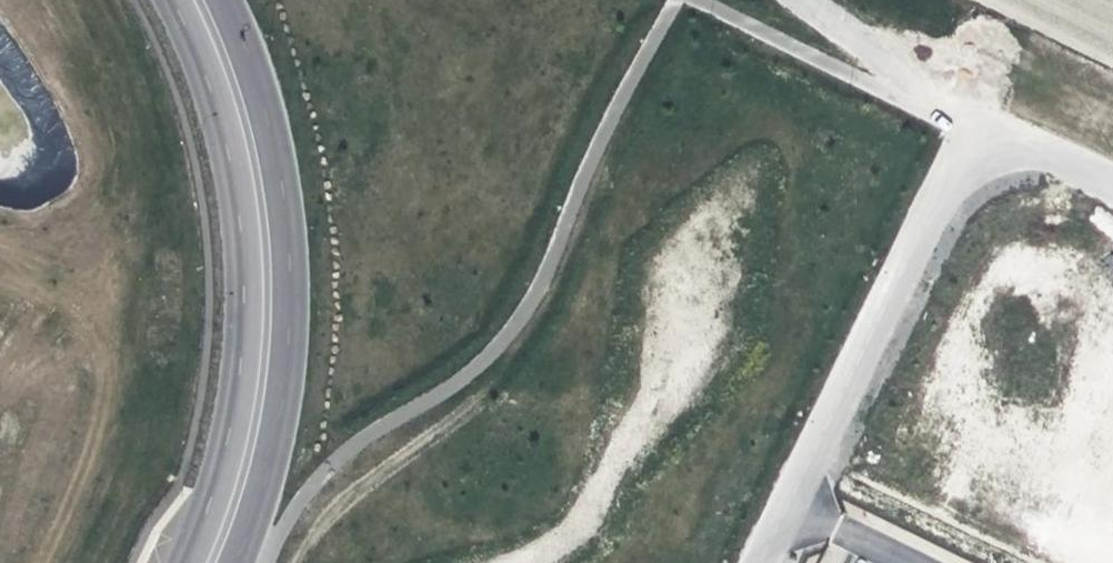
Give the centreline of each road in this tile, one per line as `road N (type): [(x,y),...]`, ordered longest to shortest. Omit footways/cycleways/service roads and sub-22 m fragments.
road 1 (unclassified): [(1112,196),(953,120),(744,562)]
road 2 (unclassified): [(174,0),(223,129),(244,232),(240,367),(161,562)]
road 3 (unclassified): [(225,562),(249,510),(282,388),(293,231),(256,77),(223,0)]
road 4 (track): [(804,0),(953,120)]

